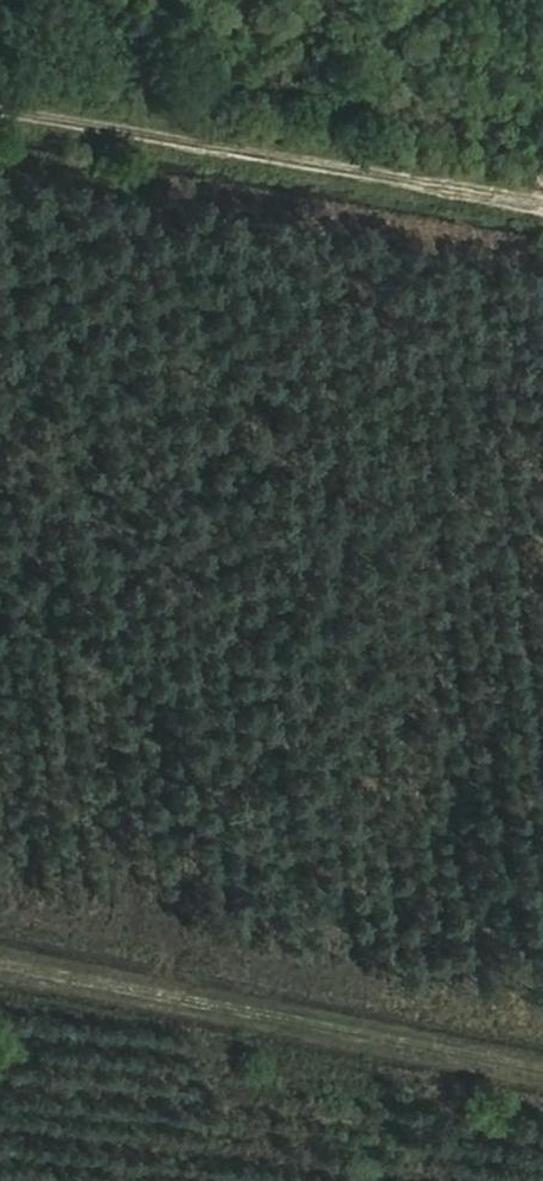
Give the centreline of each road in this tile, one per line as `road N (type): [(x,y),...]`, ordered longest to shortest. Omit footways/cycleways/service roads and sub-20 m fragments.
road 1 (track): [(542,1076),(0,977)]
road 2 (track): [(542,204),(0,108)]

